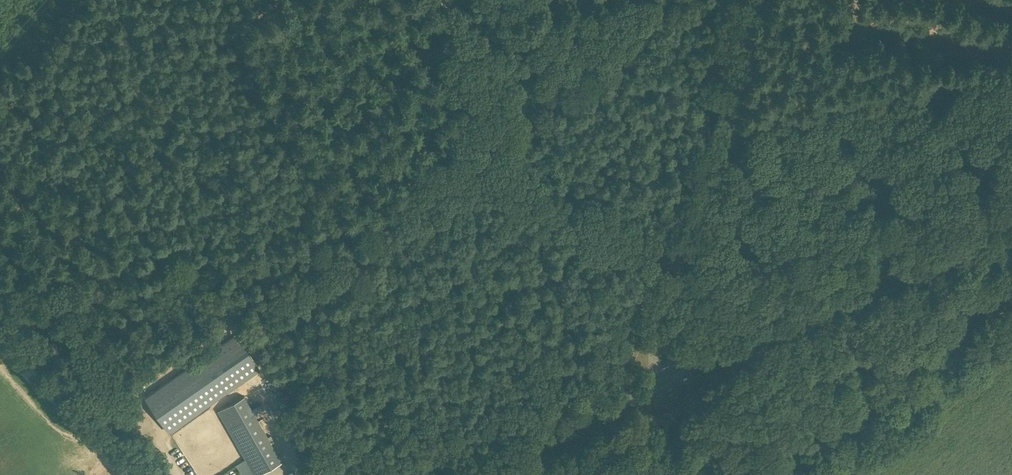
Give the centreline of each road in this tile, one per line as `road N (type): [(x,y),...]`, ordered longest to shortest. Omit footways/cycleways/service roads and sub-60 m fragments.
road 1 (secondary): [(667,298),(741,0)]
road 2 (track): [(236,32),(0,184)]
road 3 (track): [(0,188),(129,428)]
road 4 (secondary): [(773,328),(874,281),(1011,245)]
road 5 (track): [(1011,321),(815,474)]
road 6 (track): [(484,146),(534,193),(680,260)]
road 7 (secondary): [(656,377),(516,466)]
road 8 (secondary): [(516,466),(663,390)]
road 9 (track): [(484,146),(445,0)]

